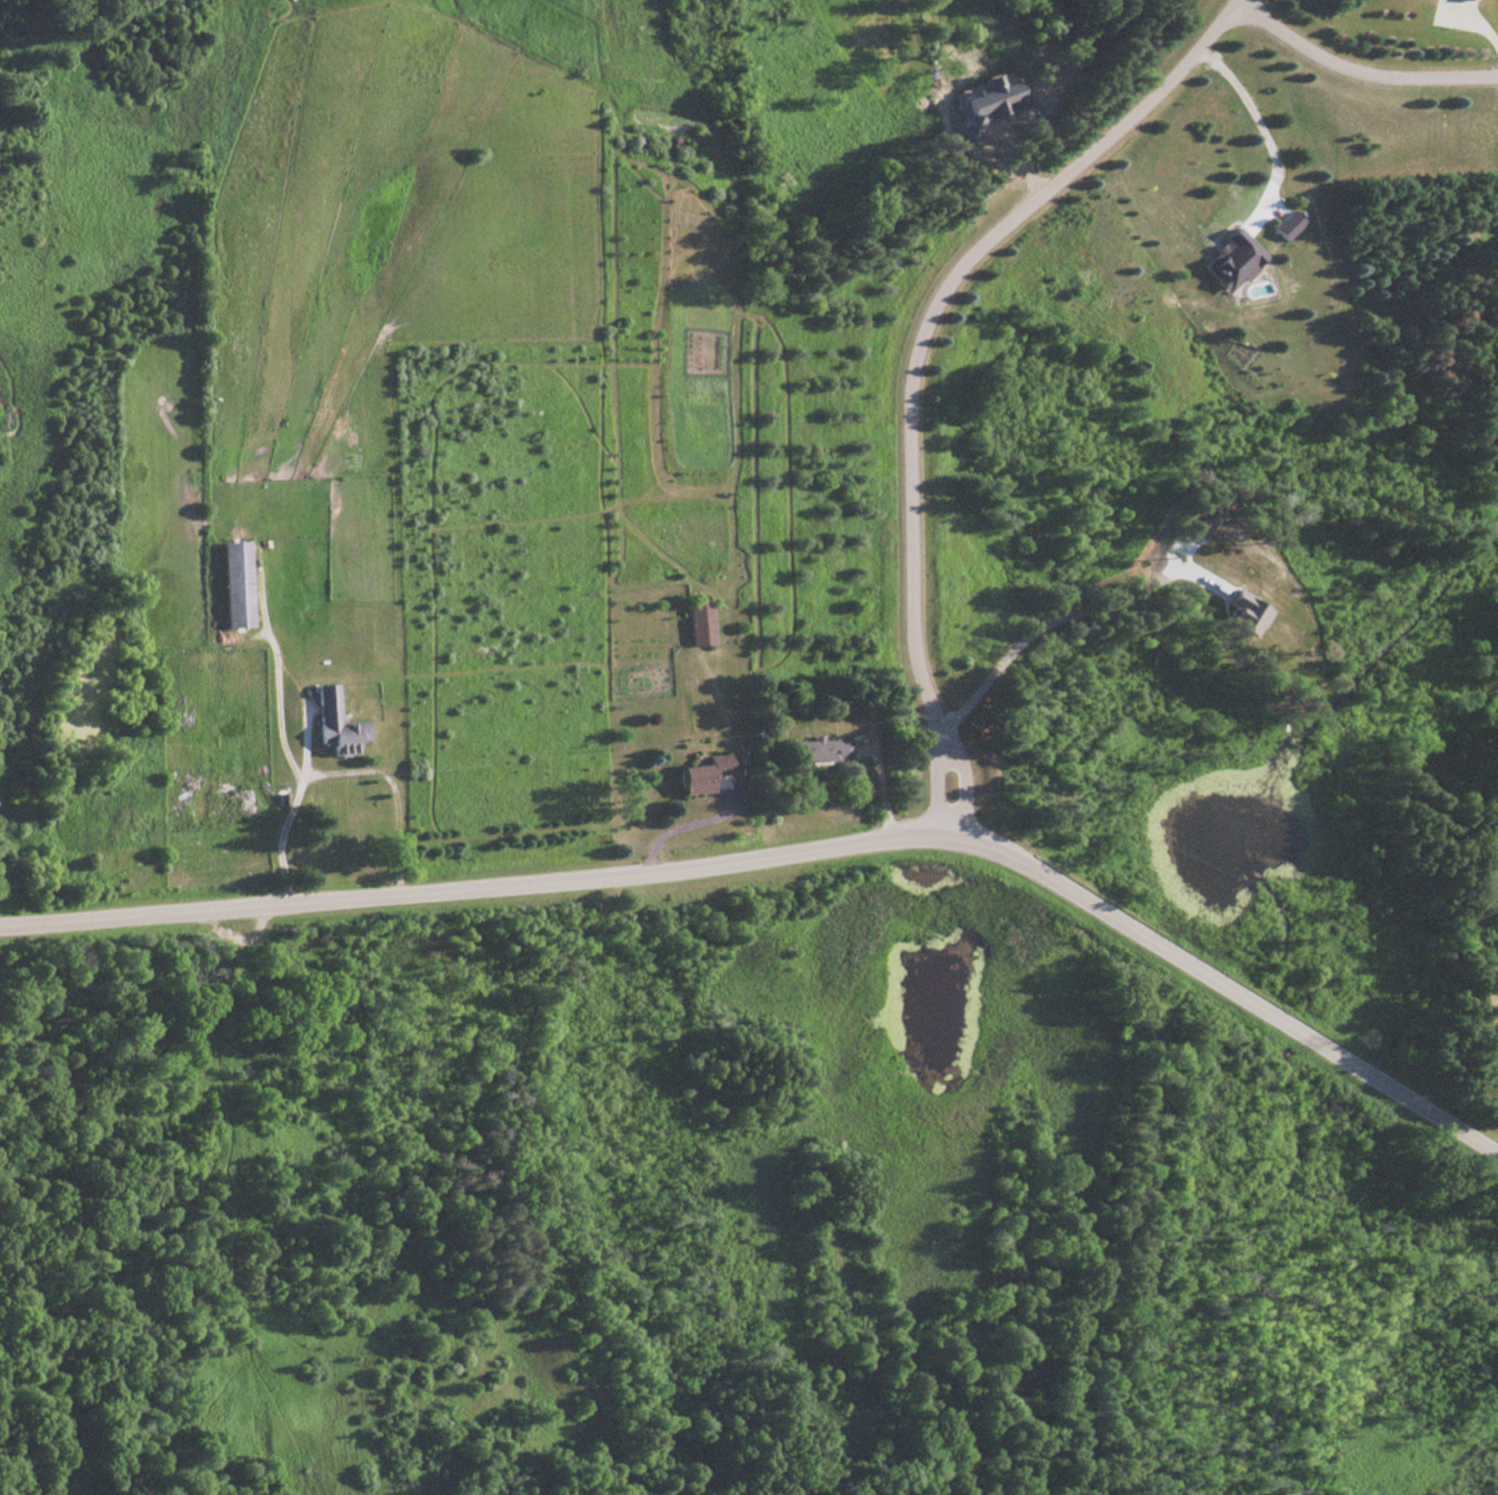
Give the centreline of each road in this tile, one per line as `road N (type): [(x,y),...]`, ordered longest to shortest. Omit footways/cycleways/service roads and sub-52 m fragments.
road 1 (tertiary): [(0,922),(643,871),(925,835),(966,839),(1044,870),(1497,1152)]
road 2 (residential): [(951,837),(949,744),(912,632),(906,400),(921,330),(963,264),(1158,93),(1234,0)]
road 3 (residential): [(1233,2),(1312,55),(1370,77),(1497,77)]

